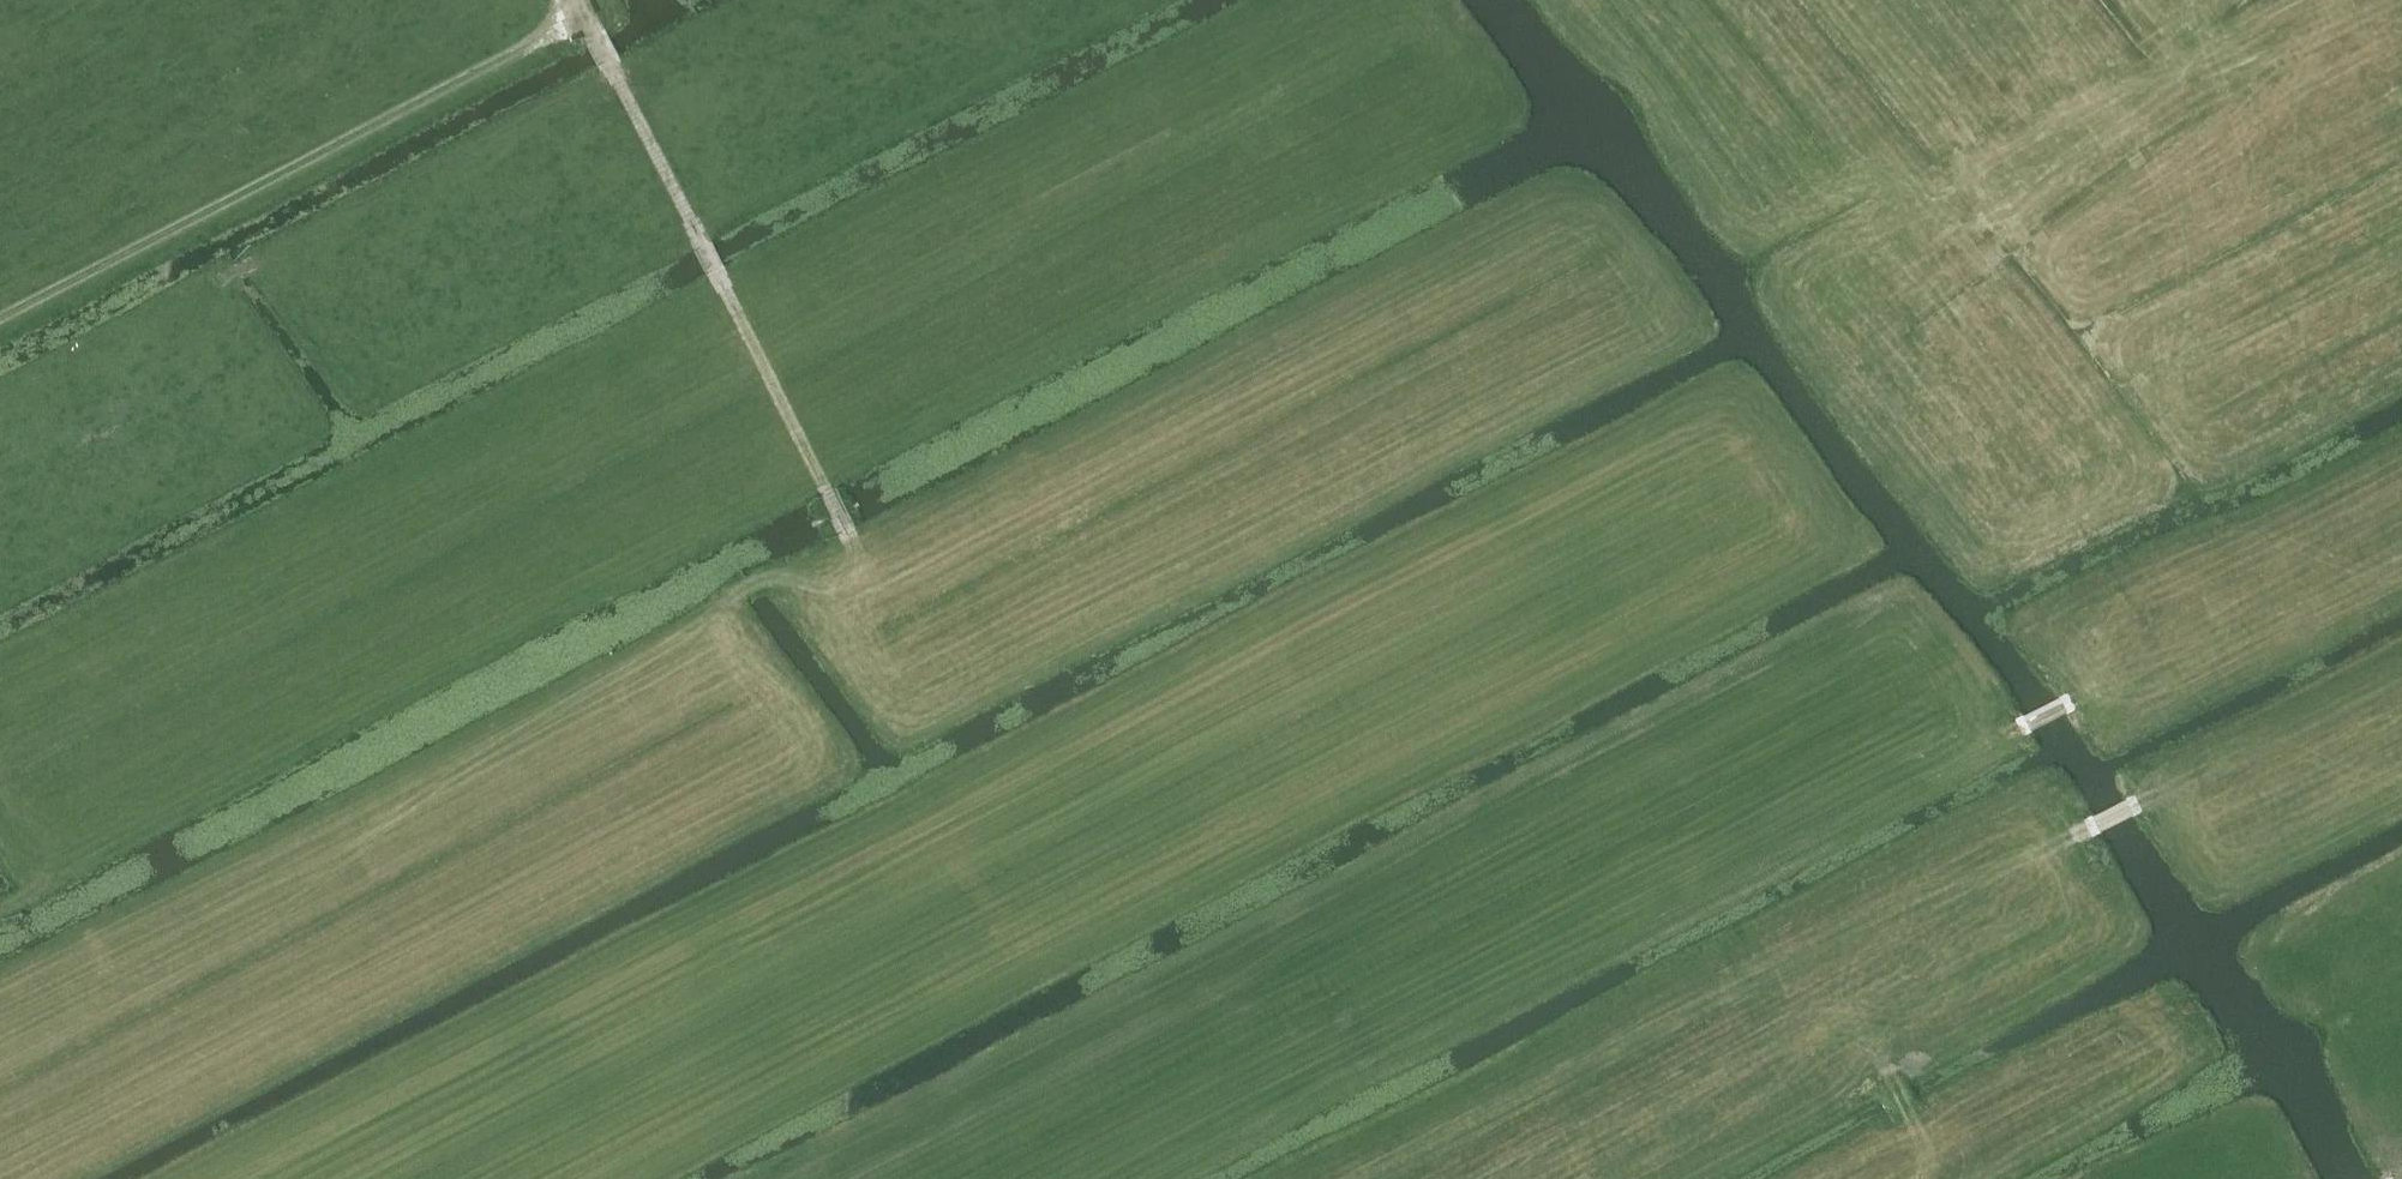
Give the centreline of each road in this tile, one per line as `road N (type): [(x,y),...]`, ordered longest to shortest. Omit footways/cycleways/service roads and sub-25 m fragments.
road 1 (track): [(0,322),(536,40),(569,0)]
road 2 (track): [(573,0),(852,542)]

